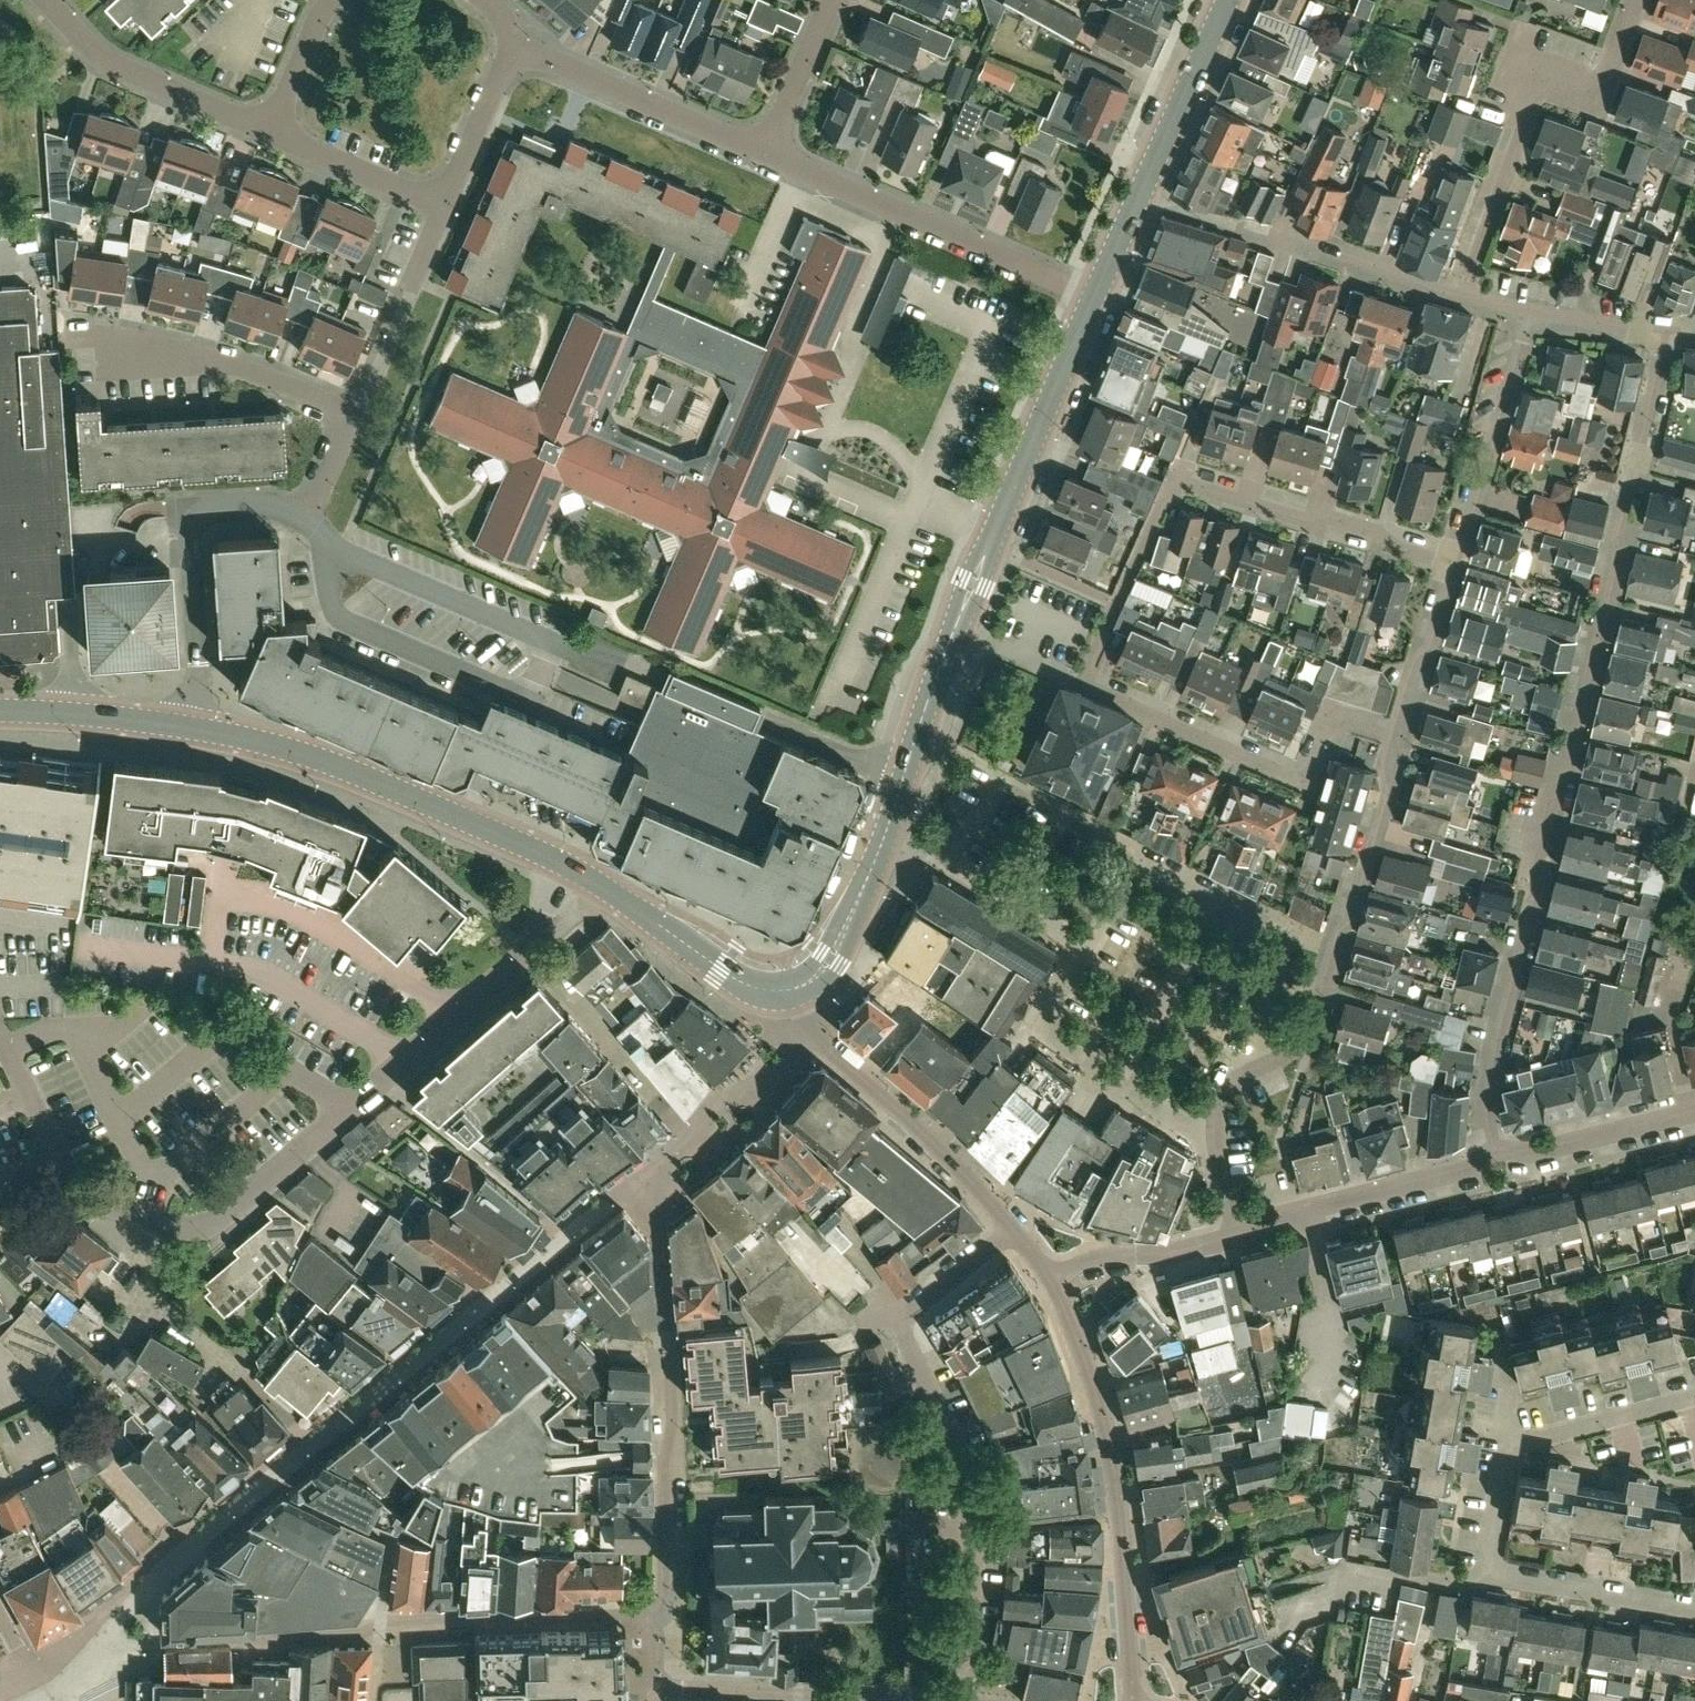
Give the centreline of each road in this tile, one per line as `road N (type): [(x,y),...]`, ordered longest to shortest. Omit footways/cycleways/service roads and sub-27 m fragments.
road 1 (residential): [(1393,729),(1335,711),(1303,779),(1082,683),(1181,482),(1309,521),(1332,517),(1455,567)]
road 2 (residential): [(1494,1150),(1487,1108),(1496,1051),(1665,325)]
road 3 (residential): [(558,858),(529,947),(209,1225),(159,1220),(78,1187),(0,1031)]
road 4 (residential): [(114,1643),(280,1640),(359,1633),(391,1620),(484,1614),(651,1618)]
road 5 (unclassified): [(1214,1130),(1191,1126),(1038,1029),(1085,947),(888,823)]
road 6 (residential): [(651,1618),(665,1595),(664,1466),(672,1421),(658,1332),(653,1164),(688,1137)]
road 7 (residential): [(1393,729),(1381,763),(1389,794),(1352,918),(1335,932),(1315,1020),(1294,1048),(1222,1087),(1214,1130)]
road 8 (unclassified): [(1132,1700),(1109,1425),(1077,1321),(1071,1268)]
road 9 (tertiary): [(558,858),(324,758),(187,724)]
road 10 (residential): [(952,1700),(977,1529),(971,1487),(905,1328)]
road 11 (residential): [(1465,294),(1531,93),(1551,79),(1603,78),(1636,0)]
road 12 (residential): [(1096,295),(760,150)]
road 13 (residential): [(1694,1608),(1486,1569),(1503,1441)]
road 14 (residential): [(187,724),(198,662),(186,514),(266,503),(303,520)]
road 15 (residential): [(1014,1225),(922,1128),(814,1035),(789,989)]
road 16 (tertiary): [(1096,295),(1228,0)]
road 17 (tertiary): [(888,823),(996,530)]
road 18 (unclassified): [(910,493),(975,354),(974,334),(962,315),(877,279)]
road 19 (unclassified): [(946,1700),(664,1691)]
road 20 (residential): [(1238,1236),(1263,1216),(1469,1166),(1494,1150)]
road 21 (residential): [(760,150),(510,41)]
road 22 (tertiary): [(558,858),(739,981),(789,989)]
road 23 (residential): [(1532,311),(1455,567)]
road 24 (residential): [(355,416),(237,366),(101,346)]
road 25 (residential): [(271,129),(116,67),(47,0)]
road 26 (tertiary): [(996,530),(1096,295)]
road 27 (residential): [(1465,294),(1327,245),(1235,224)]
road 28 (residential): [(440,205),(355,416)]
road 29 (unclassified): [(826,692),(910,493)]
road 30 (residential): [(1494,1150),(1538,1150),(1694,1111)]
road 31 (tertiary): [(789,989),(807,984),(830,960),(888,823)]
road 32 (residential): [(688,1137),(794,1050),(789,989)]
road 33 (residential): [(1503,1441),(1694,1397)]
road 34 (tertiary): [(187,724),(0,709)]
road 35 (residential): [(440,205),(271,129)]
road 36 (residential): [(510,41),(440,205)]
road 37 (residential): [(1455,567),(1433,646),(1414,659),(1393,729)]
road 38 (residential): [(1071,1268),(1238,1236)]
road 39 (residential): [(760,150),(827,0)]
road 40 (residential): [(1014,1225),(912,1310),(905,1328)]
road 41 (residential): [(271,129),(328,0)]
road 42 (residential): [(1665,325),(1628,327),(1532,311)]

